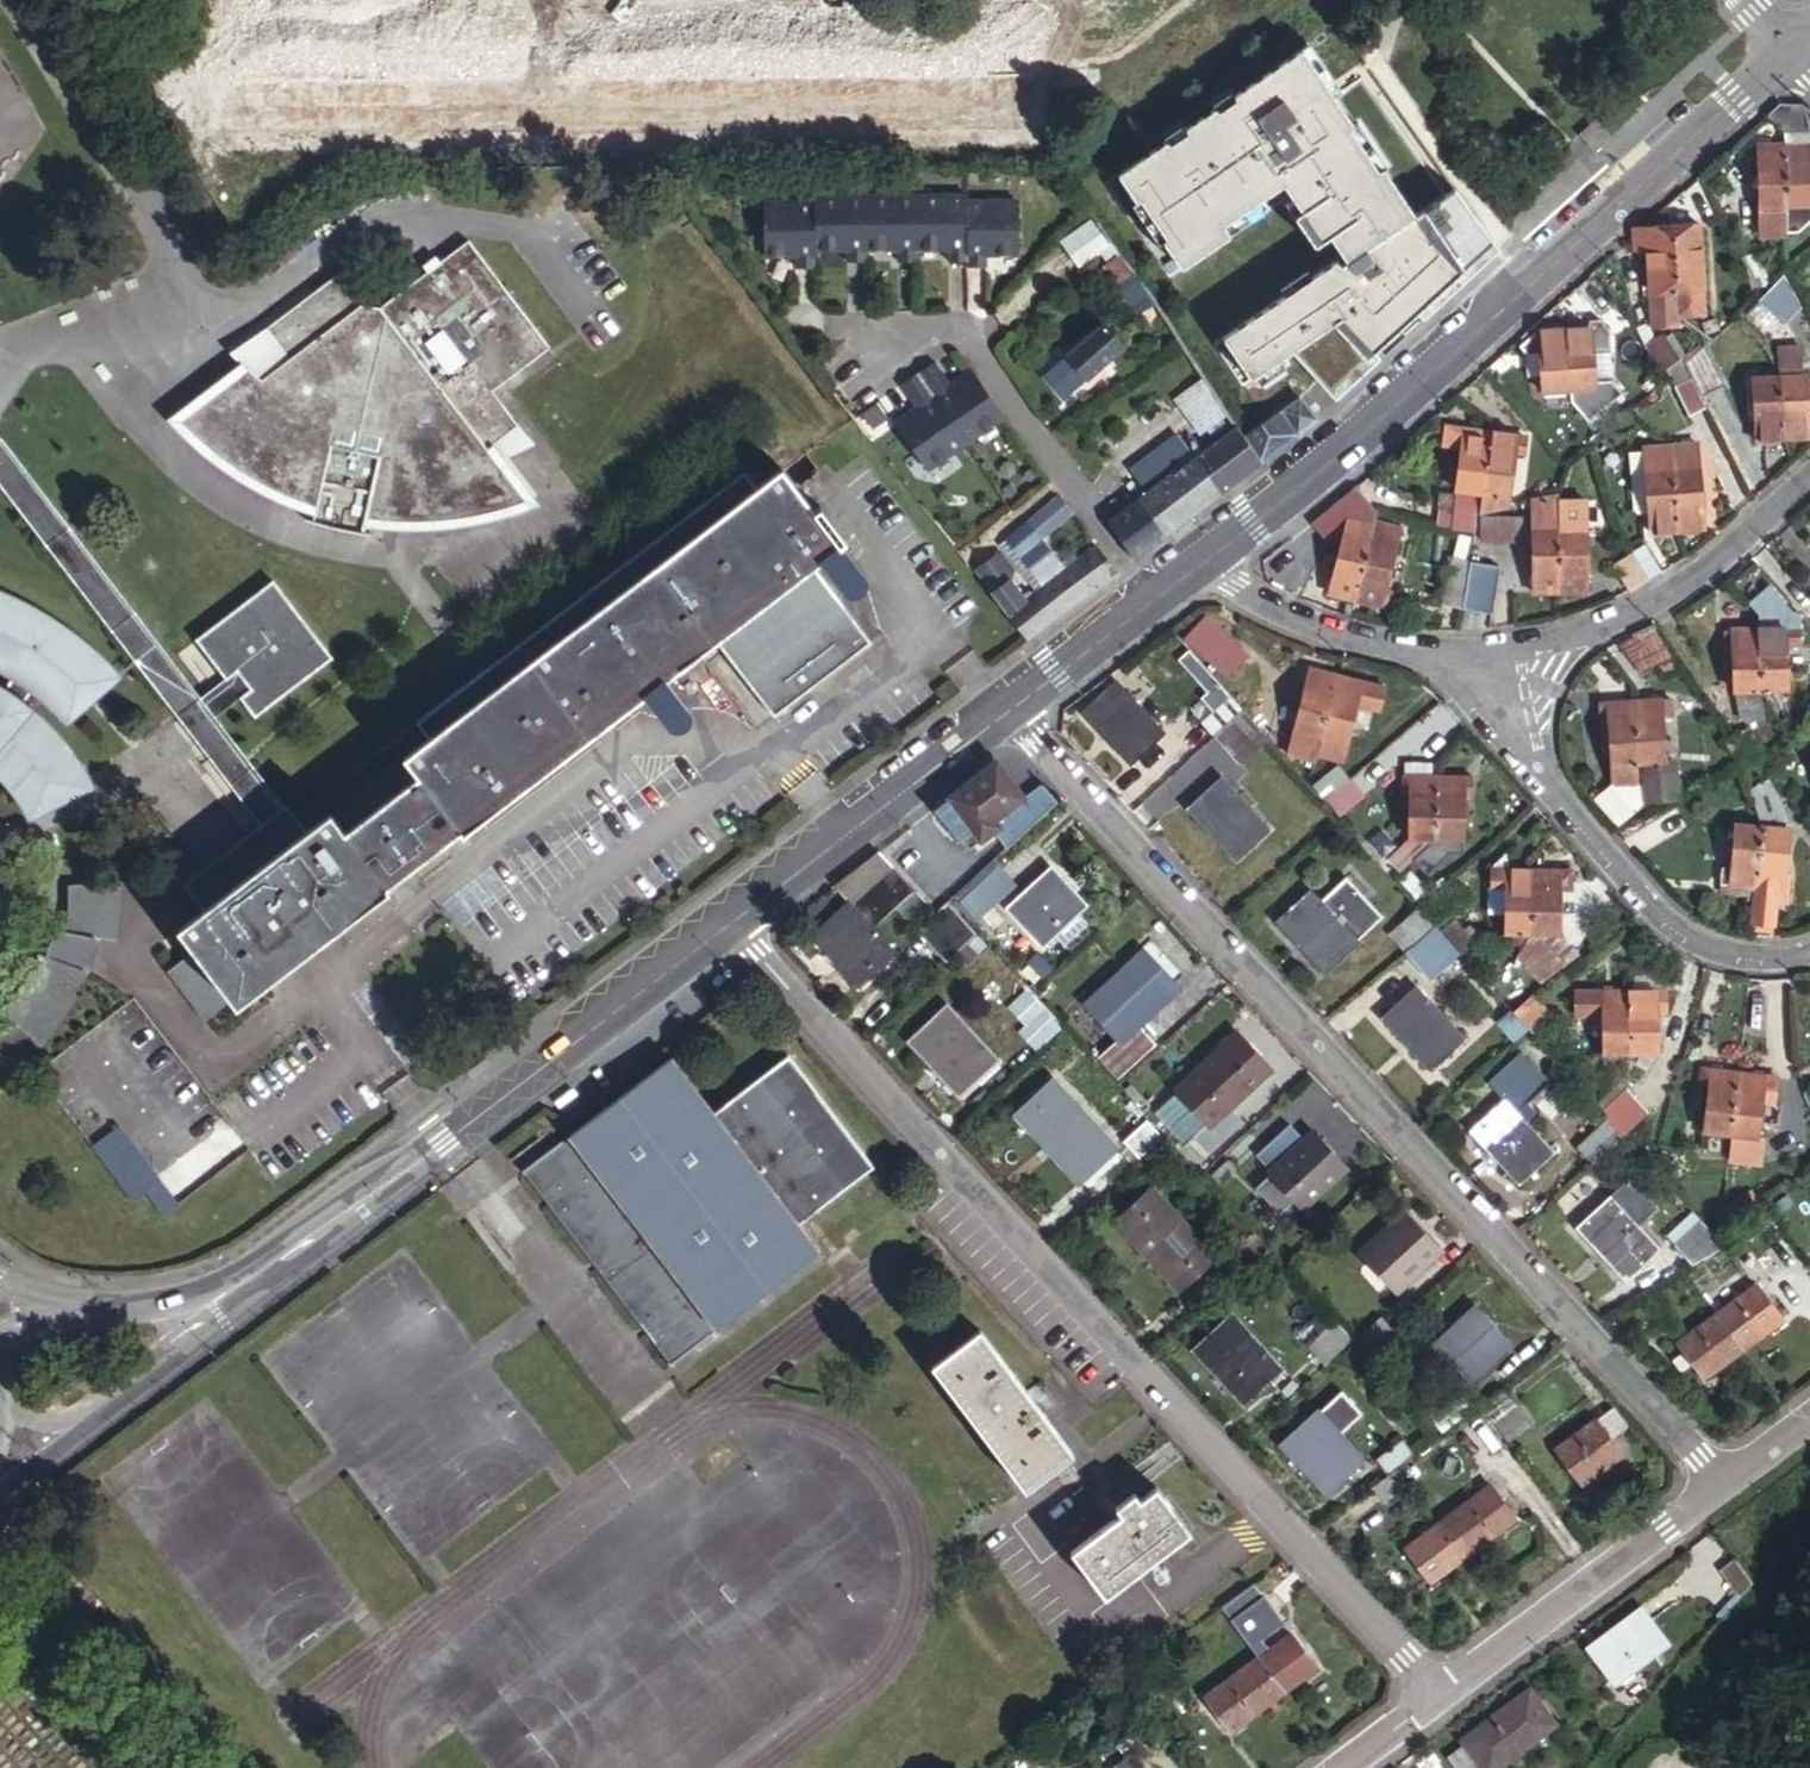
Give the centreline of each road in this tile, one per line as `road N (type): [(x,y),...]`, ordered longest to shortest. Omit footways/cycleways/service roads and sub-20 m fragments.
road 1 (residential): [(1717,1484),(1007,711)]
road 2 (residential): [(1432,1701),(735,923)]
road 3 (unclassified): [(1789,50),(1462,347),(1205,564)]
road 4 (unclassified): [(735,923),(266,1266)]
road 5 (residential): [(1479,686),(1645,896),(1684,933),(1736,957),(1809,951)]
road 6 (residential): [(1479,686),(1690,582),(1809,480)]
road 7 (residential): [(1717,1484),(1432,1701)]
road 8 (unclassified): [(1007,711),(735,923)]
road 9 (residential): [(524,0),(541,26),(787,28),(821,0)]
road 10 (residential): [(1205,564),(1236,589),(1479,686)]
road 11 (unclassified): [(1205,564),(1007,711)]
road 12 (residential): [(111,1400),(266,1266)]
road 13 (unclassified): [(266,1266),(157,1306),(80,1306)]
road 14 (residential): [(0,1491),(111,1400)]

